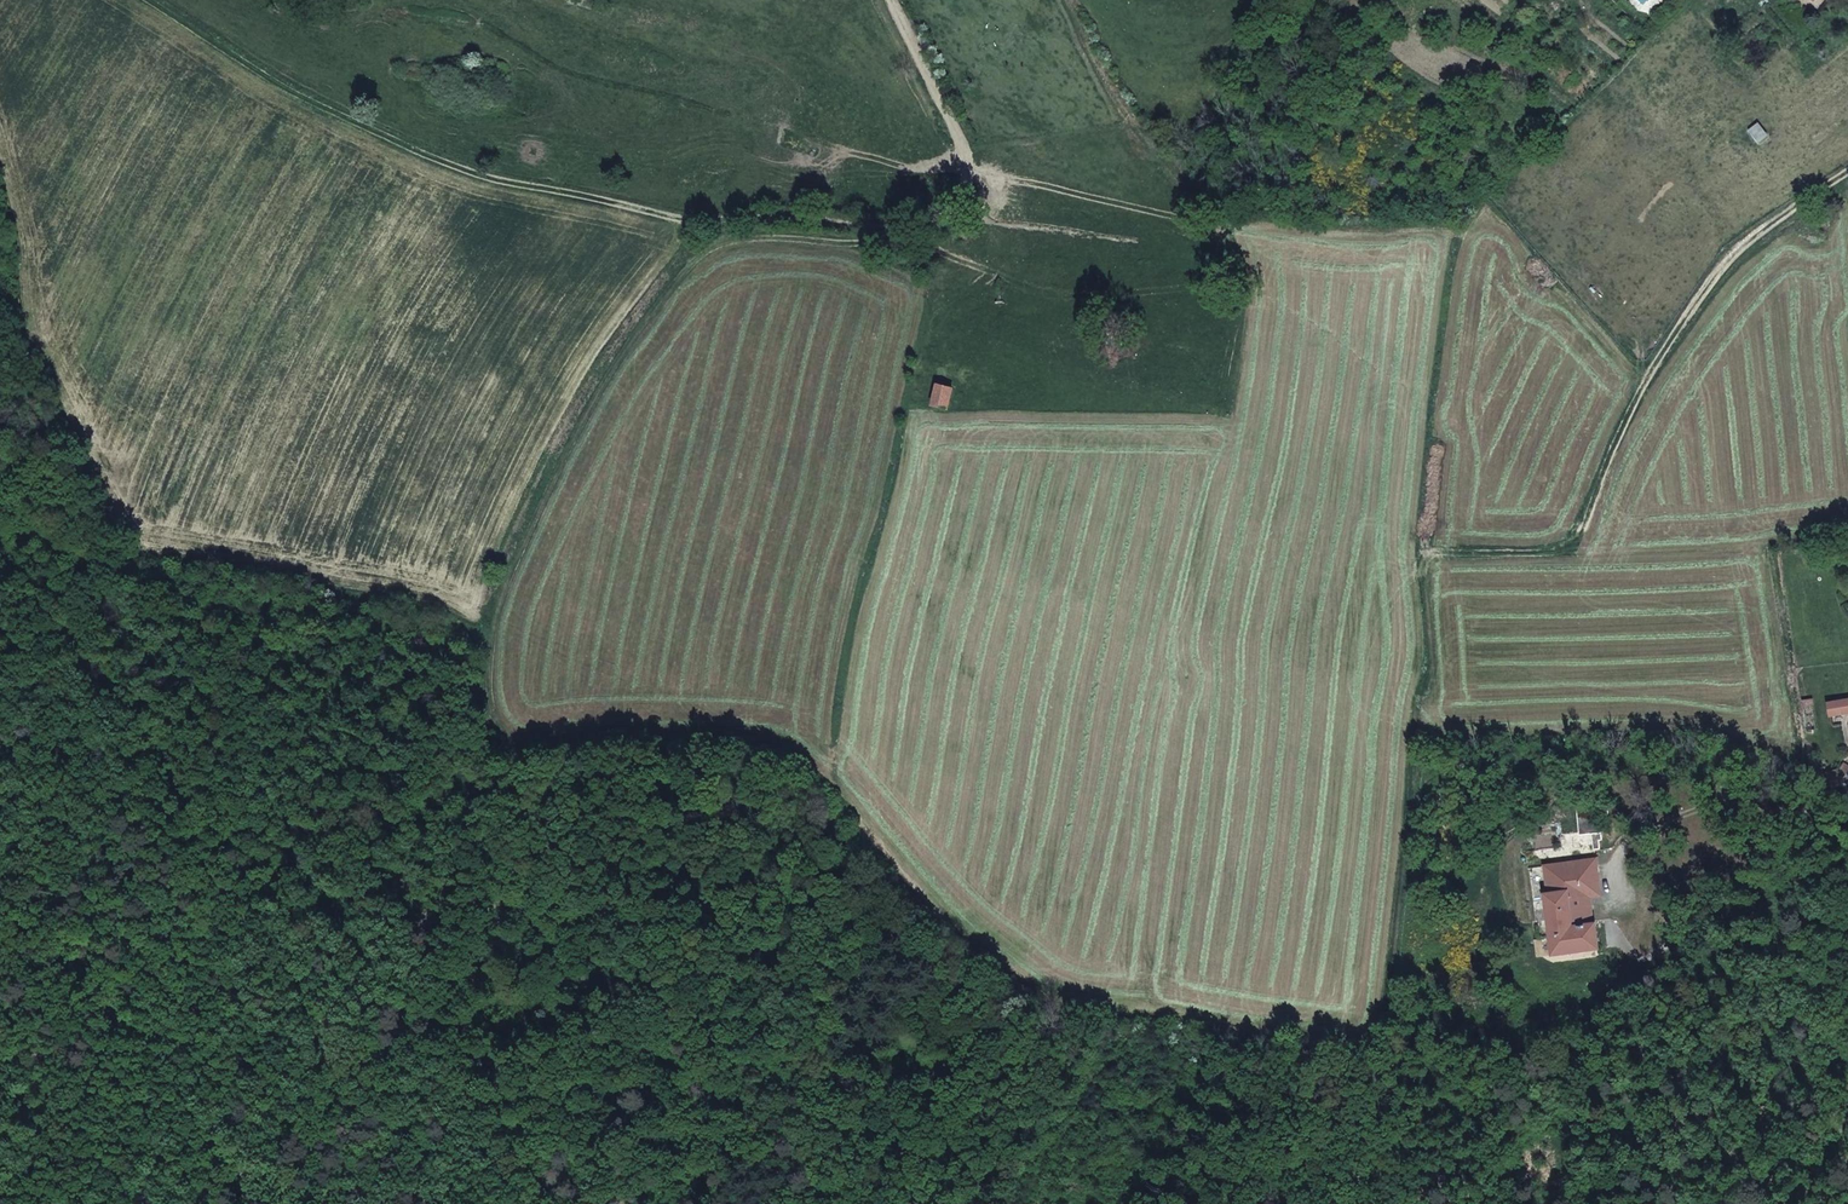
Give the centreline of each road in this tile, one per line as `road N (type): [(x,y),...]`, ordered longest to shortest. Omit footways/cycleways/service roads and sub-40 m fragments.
road 1 (track): [(1847,176),(1720,259),(1619,425),(1592,510),(1562,547),(1510,559),(1420,557),(1428,662),(1362,1192),(1323,1203)]
road 2 (track): [(372,1203),(244,1159),(216,1131),(152,1025),(121,991),(0,905)]

